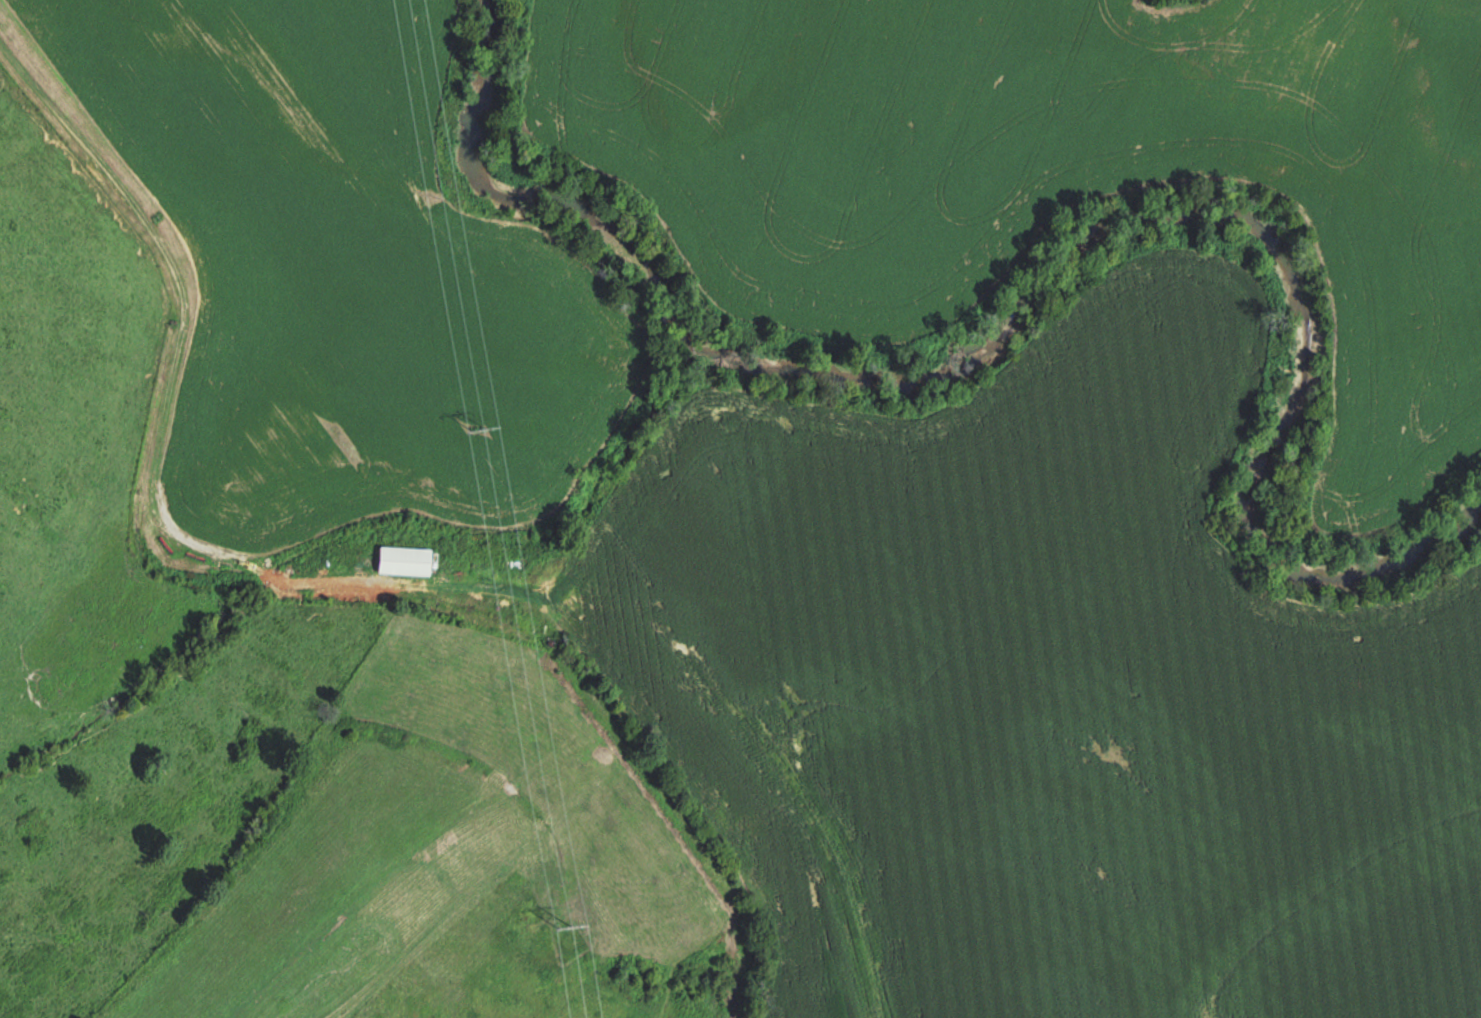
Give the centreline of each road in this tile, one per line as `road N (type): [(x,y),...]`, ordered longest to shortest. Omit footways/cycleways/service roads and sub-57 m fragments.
road 1 (residential): [(234,1017),(302,947),(427,869),(516,865),(588,874),(666,898),(690,893),(705,867),(657,775),(562,645),(535,621),(466,591),(298,587),(227,567),(209,535),(188,438),(190,366),(207,274),(3,0)]

